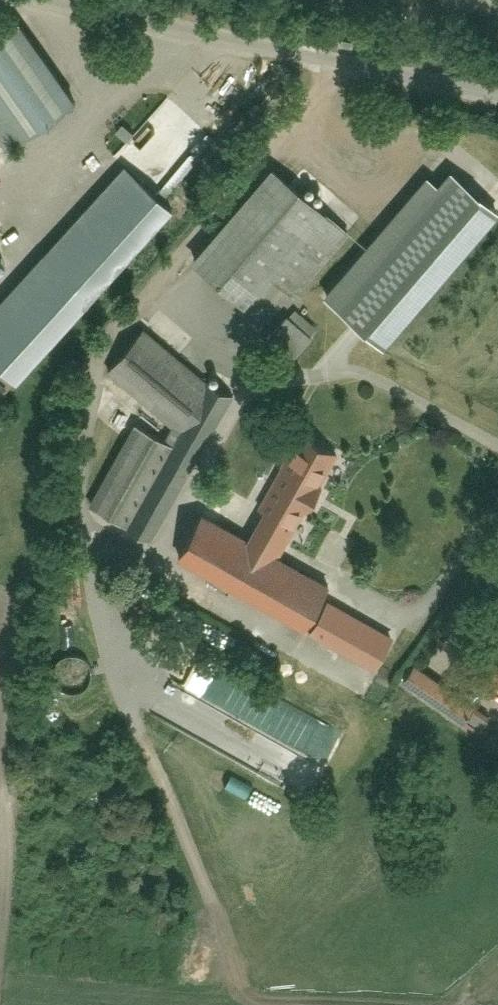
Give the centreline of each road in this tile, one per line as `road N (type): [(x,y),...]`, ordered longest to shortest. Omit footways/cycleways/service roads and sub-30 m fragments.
road 1 (residential): [(497,94),(46,0)]
road 2 (track): [(89,529),(133,710),(86,771),(26,800),(7,844),(0,887)]

